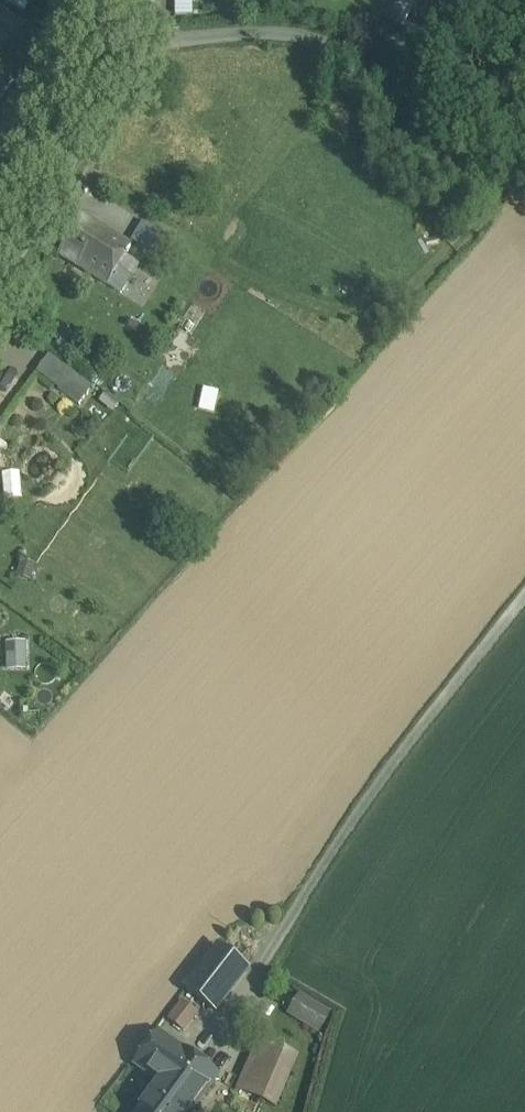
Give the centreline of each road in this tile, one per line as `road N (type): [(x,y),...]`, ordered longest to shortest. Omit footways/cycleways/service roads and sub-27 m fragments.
road 1 (residential): [(124,36),(271,34),(337,46),(524,181)]
road 2 (tertiary): [(0,269),(48,195),(124,36)]

